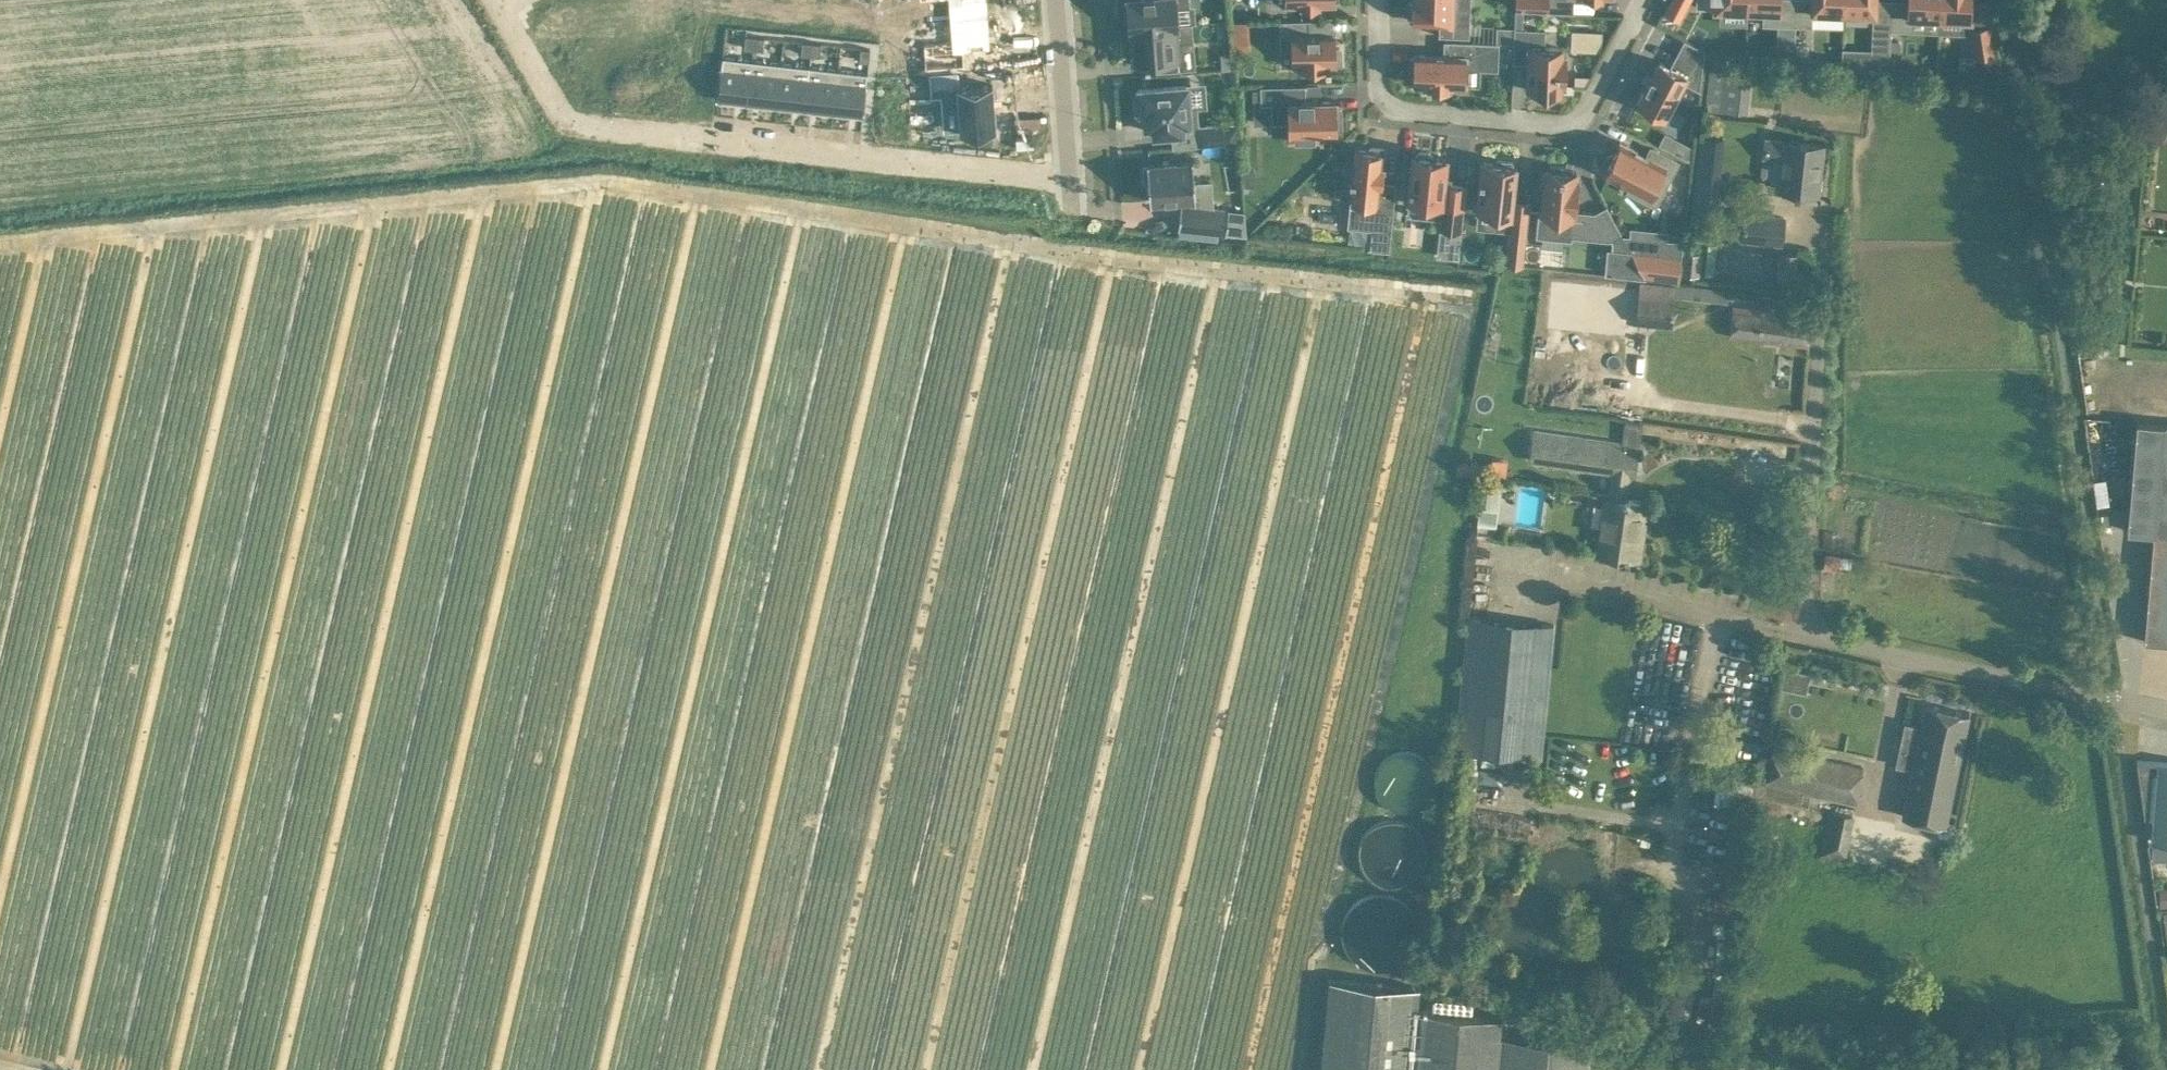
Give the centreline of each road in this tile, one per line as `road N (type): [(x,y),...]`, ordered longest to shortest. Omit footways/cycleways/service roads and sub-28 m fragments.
road 1 (unclassified): [(2166,712),(1822,645),(1812,629),(1811,324)]
road 2 (residential): [(1070,174),(881,162),(568,121),(497,0)]
road 3 (residential): [(1644,0),(1587,107),(1561,123),(1400,109),(1382,83),(1380,0)]
road 4 (residential): [(1070,174),(1055,0)]

